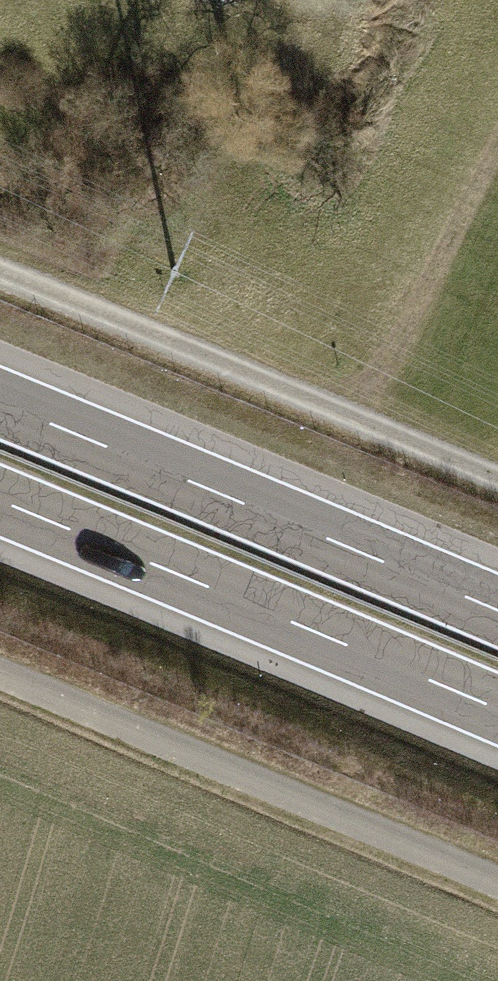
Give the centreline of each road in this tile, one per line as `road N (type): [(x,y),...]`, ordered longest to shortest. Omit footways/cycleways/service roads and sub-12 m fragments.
road 1 (track): [(0,674),(497,885)]
road 2 (motorway): [(0,511),(497,719)]
road 3 (track): [(0,275),(497,482)]
road 4 (motorway): [(497,608),(0,403)]
road 5 (track): [(497,150),(403,330),(346,417)]

